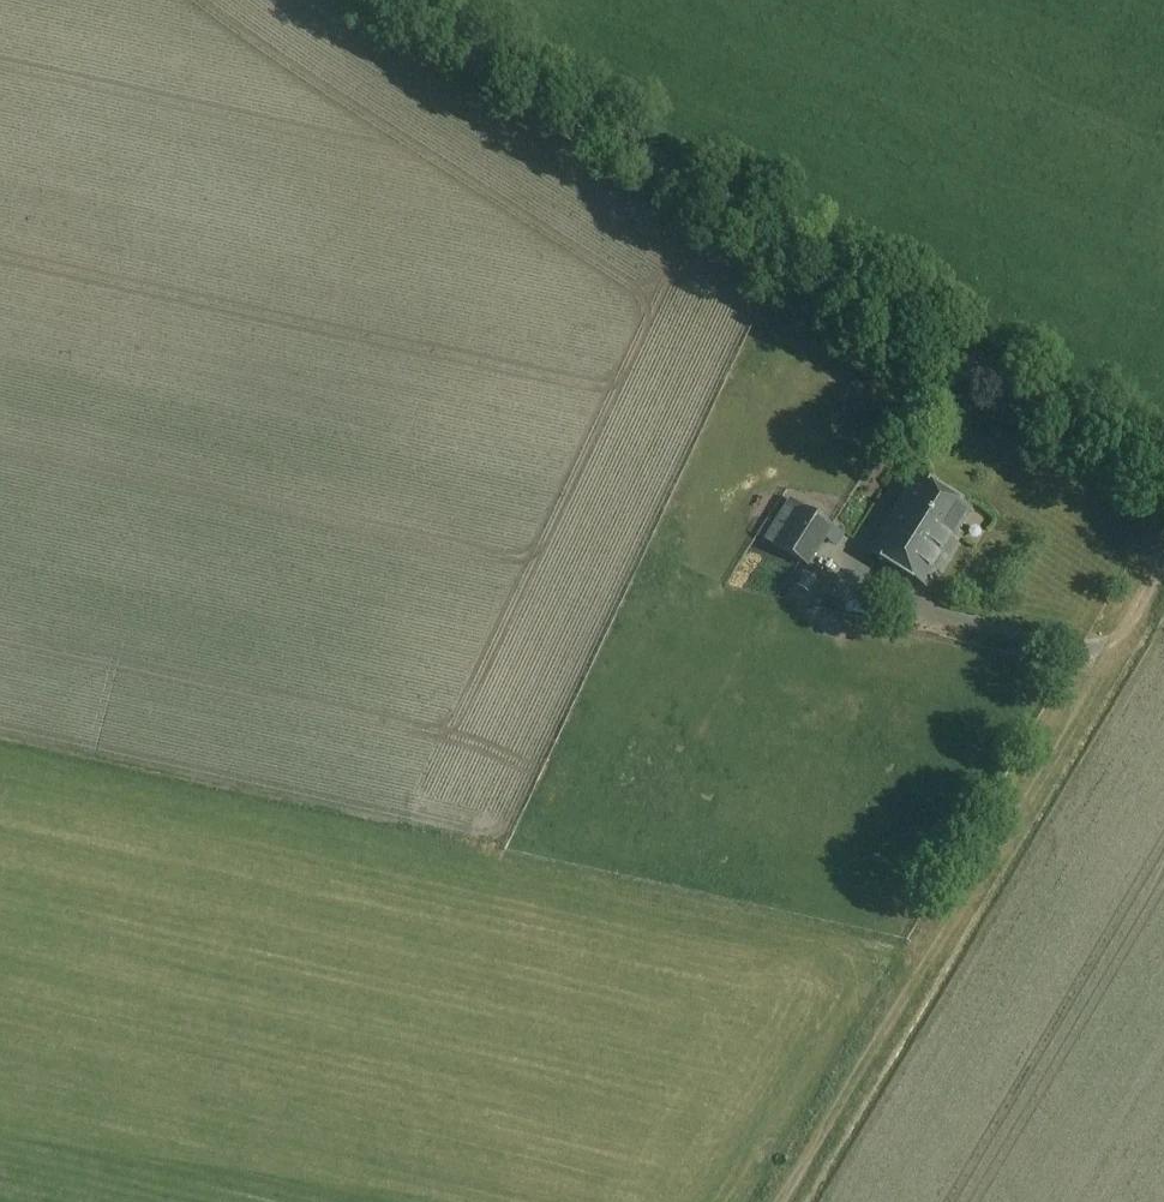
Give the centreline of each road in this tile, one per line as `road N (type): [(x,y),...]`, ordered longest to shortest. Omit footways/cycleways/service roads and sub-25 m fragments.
road 1 (tertiary): [(1163,479),(401,0)]
road 2 (track): [(1094,650),(1098,680),(786,1201)]

